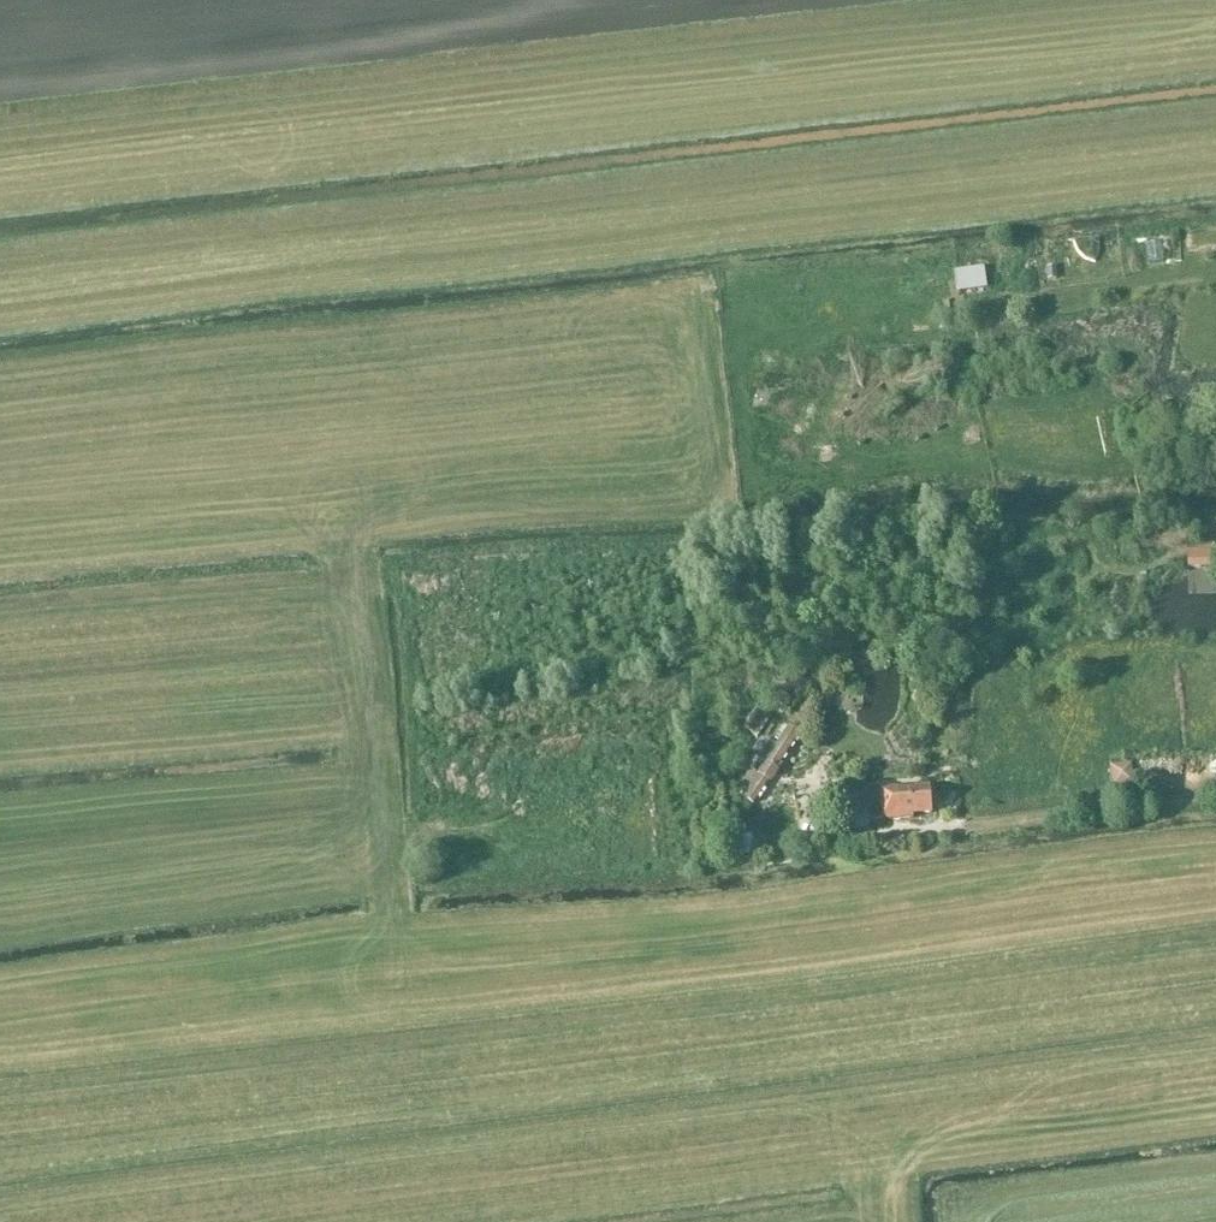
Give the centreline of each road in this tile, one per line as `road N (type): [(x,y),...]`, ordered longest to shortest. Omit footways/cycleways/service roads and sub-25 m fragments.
road 1 (track): [(943,831),(1215,796)]

